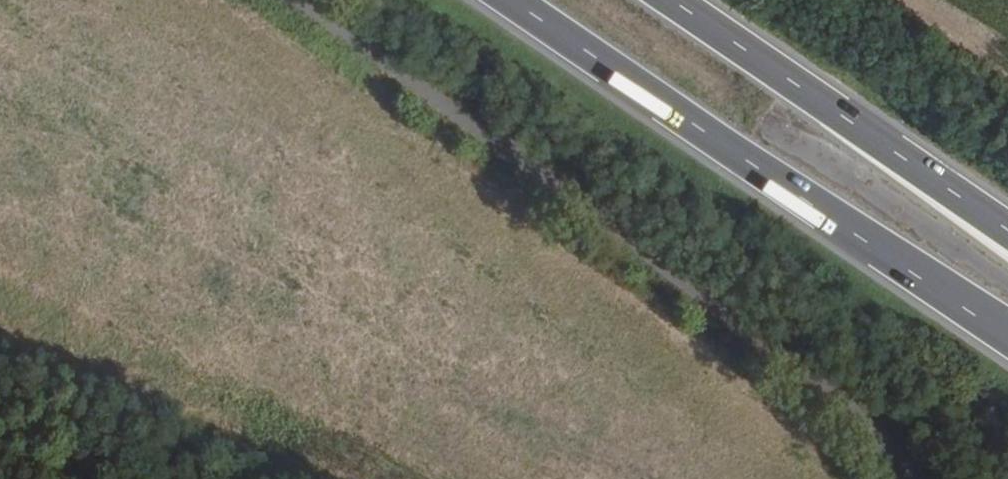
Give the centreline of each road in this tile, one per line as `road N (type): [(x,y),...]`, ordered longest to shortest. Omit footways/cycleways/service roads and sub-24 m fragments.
road 1 (motorway): [(502,0),(1007,339)]
road 2 (motorway): [(1007,229),(672,0)]

